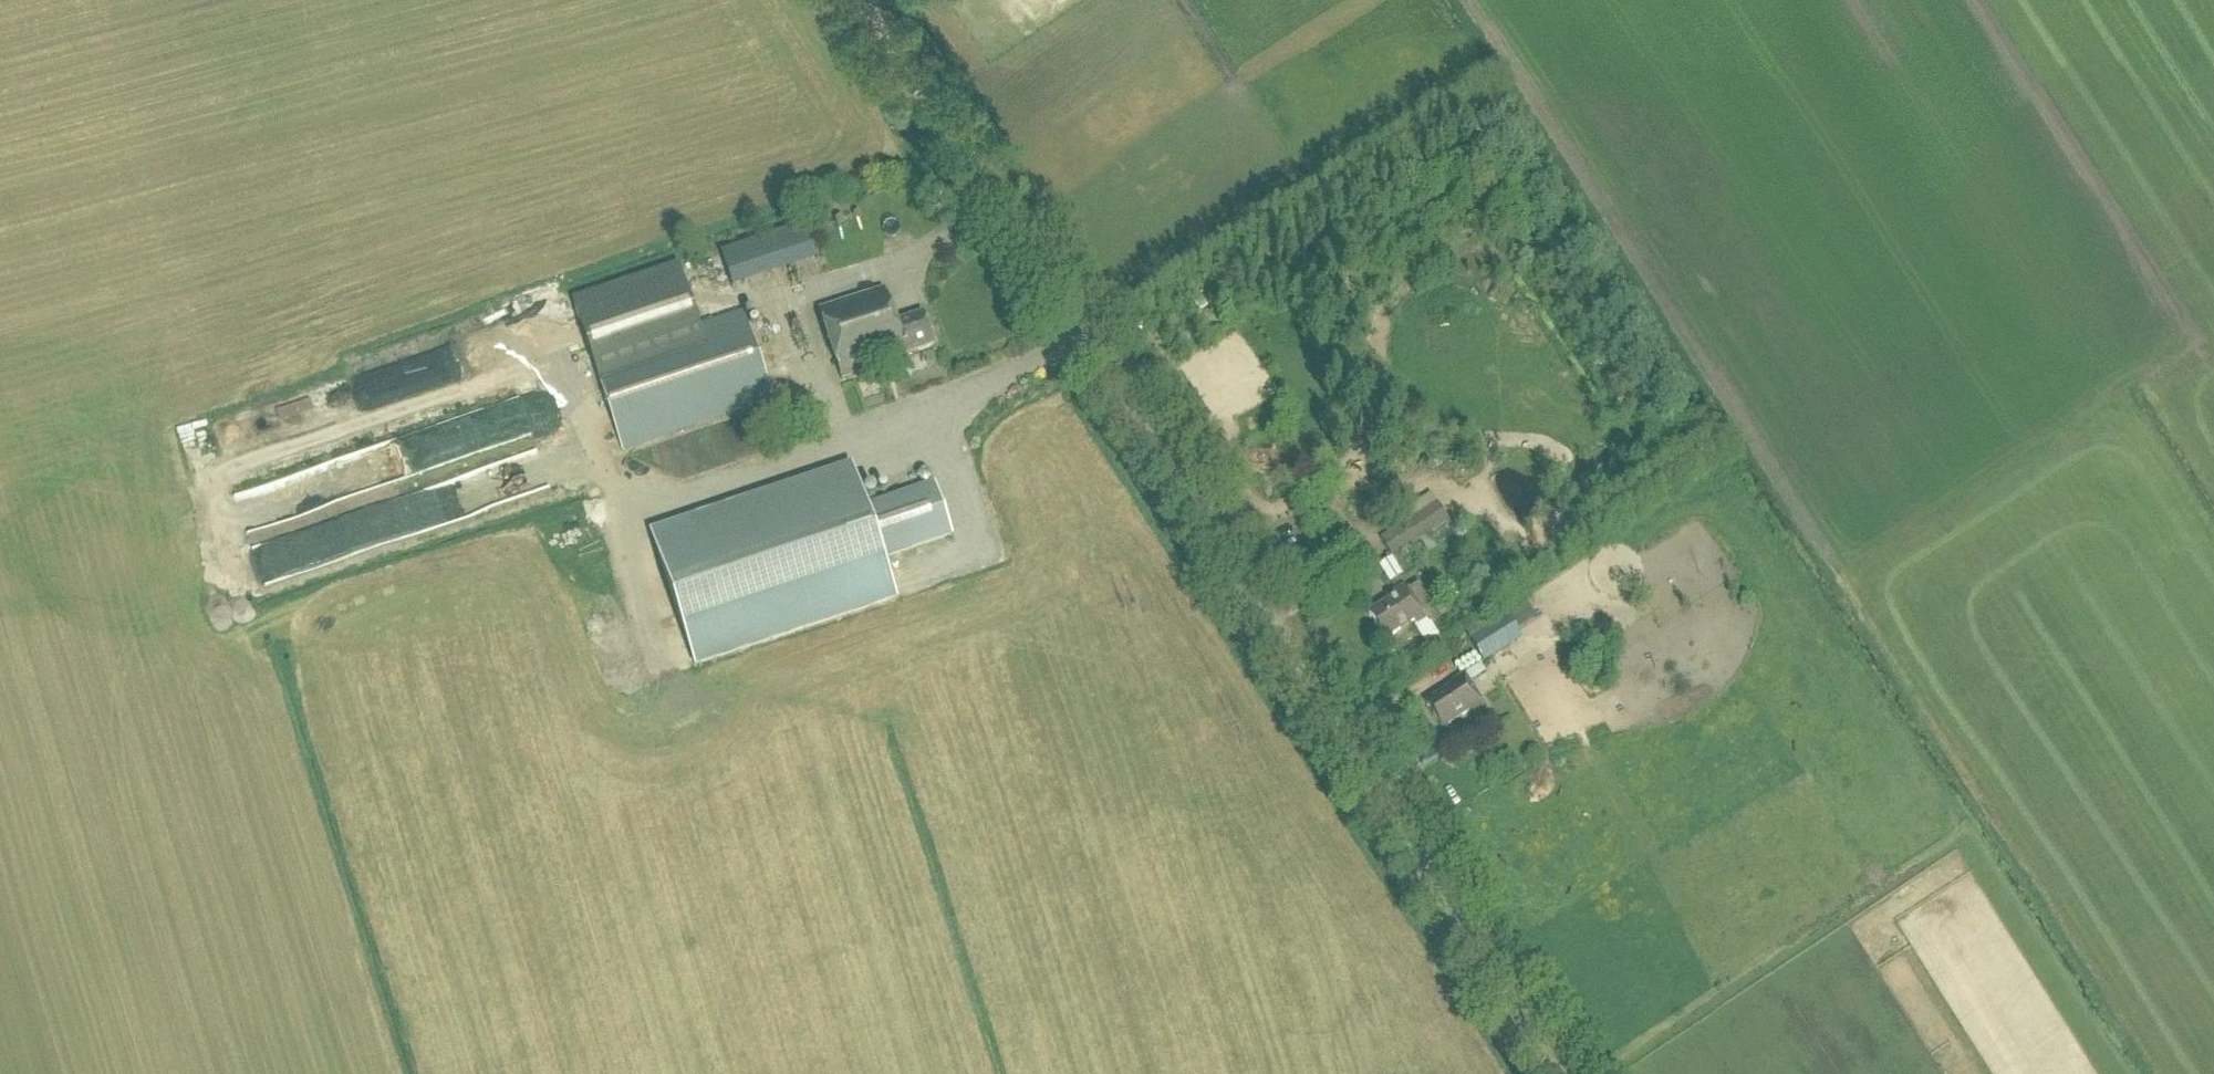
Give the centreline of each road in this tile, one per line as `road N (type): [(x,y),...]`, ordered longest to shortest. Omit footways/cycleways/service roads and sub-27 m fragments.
road 1 (tertiary): [(1557,1073),(866,0)]

